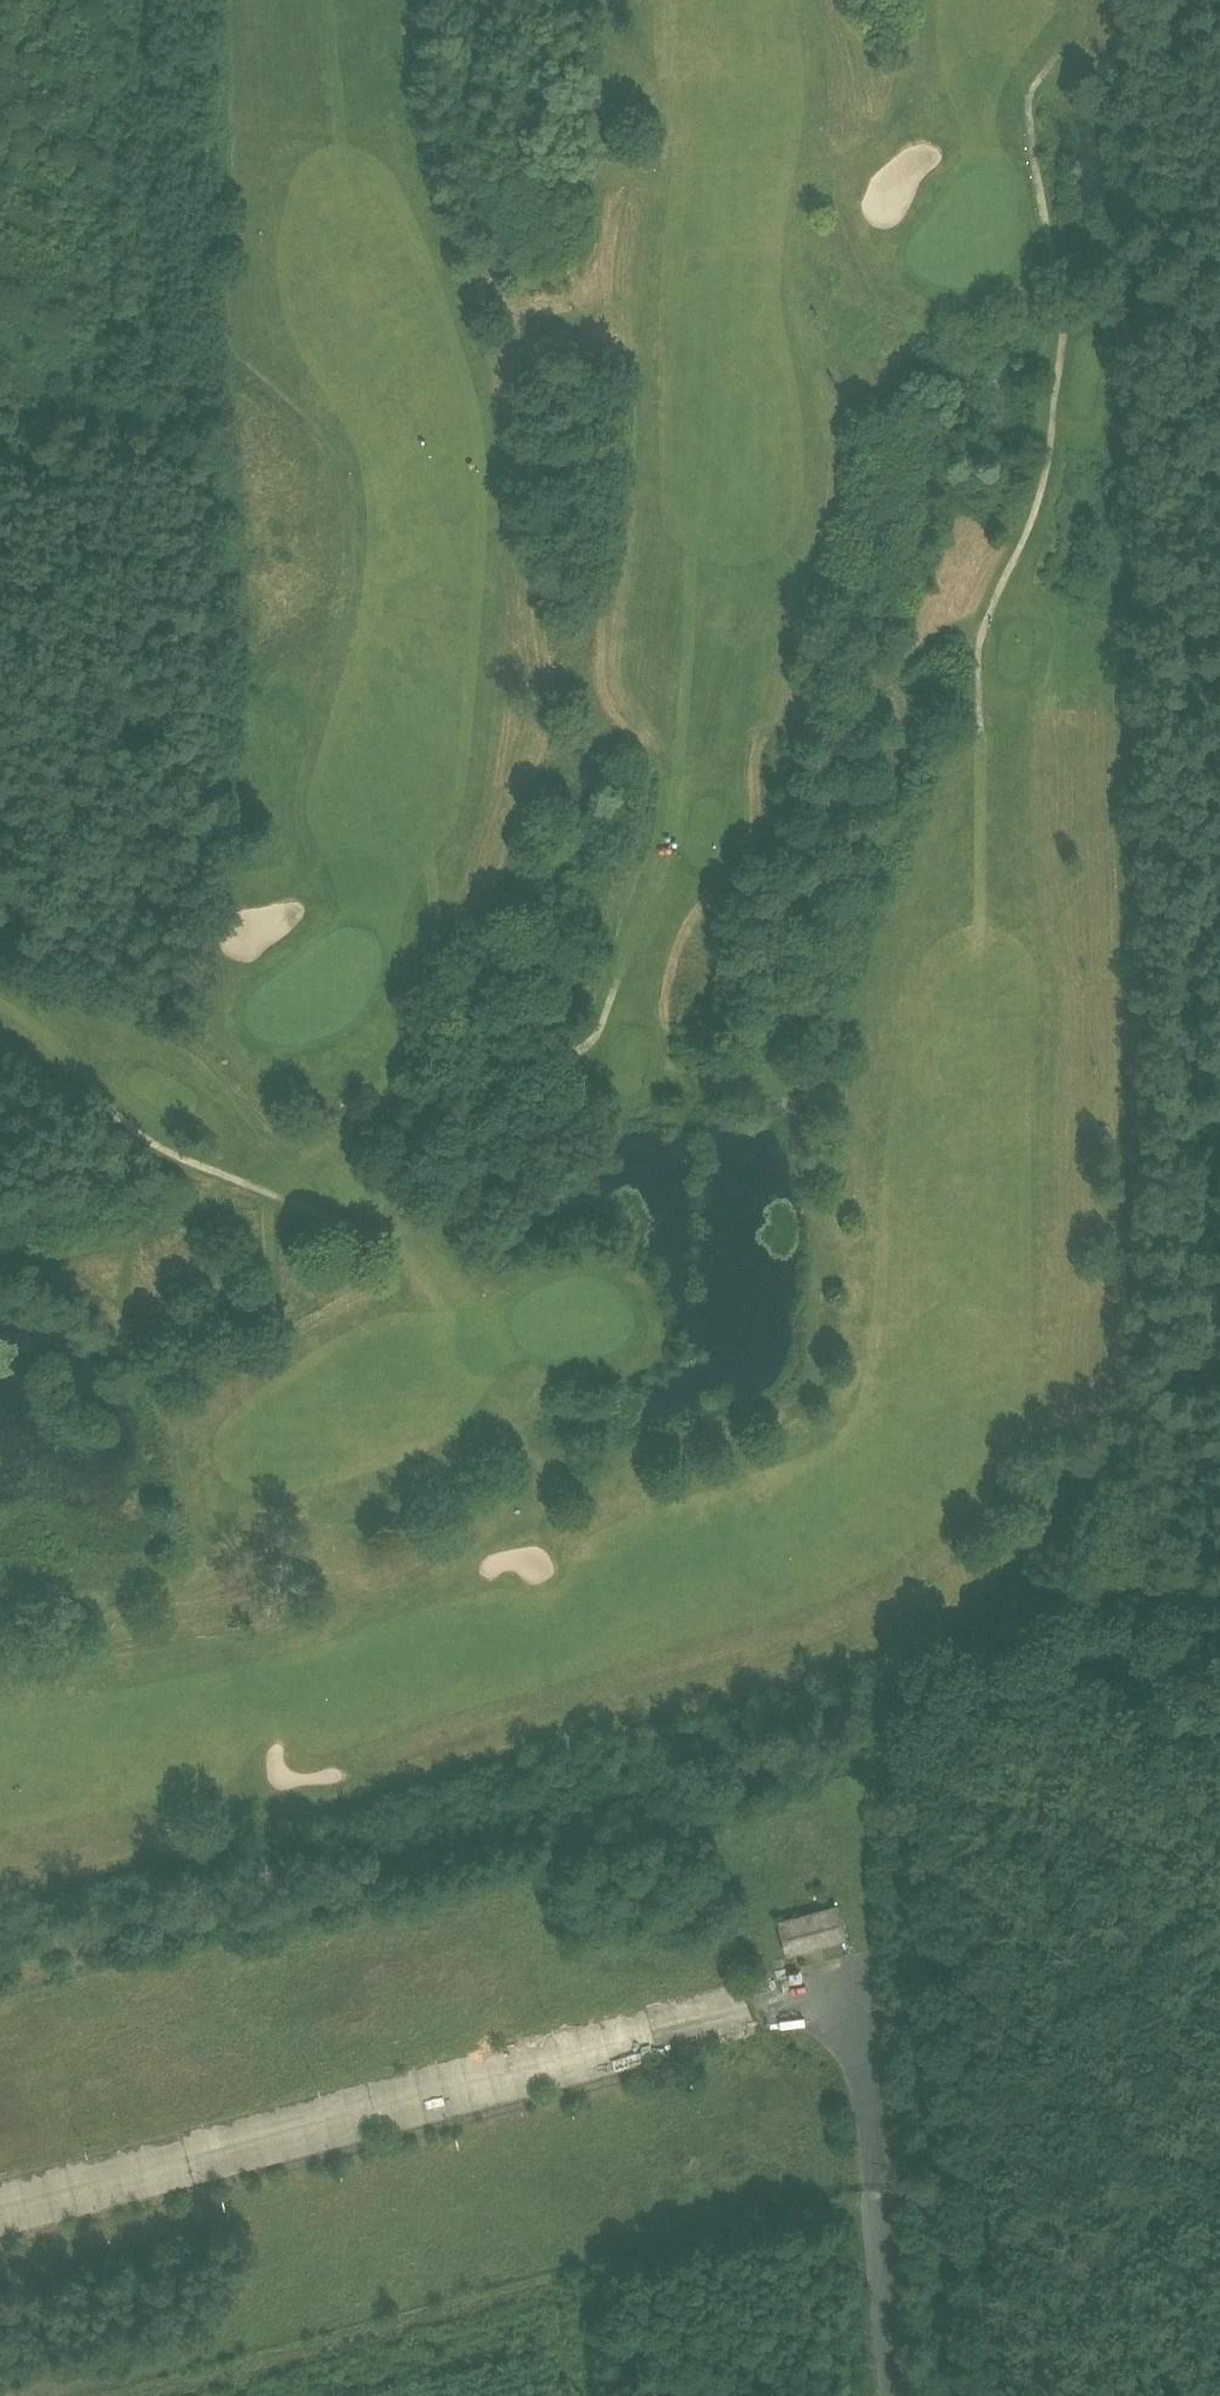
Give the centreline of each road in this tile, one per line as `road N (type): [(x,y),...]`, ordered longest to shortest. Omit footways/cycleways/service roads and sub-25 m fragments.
road 1 (track): [(1219,1640),(970,1705),(946,1720),(934,1741),(995,2395)]
road 2 (unclassified): [(886,2395),(853,1987)]

